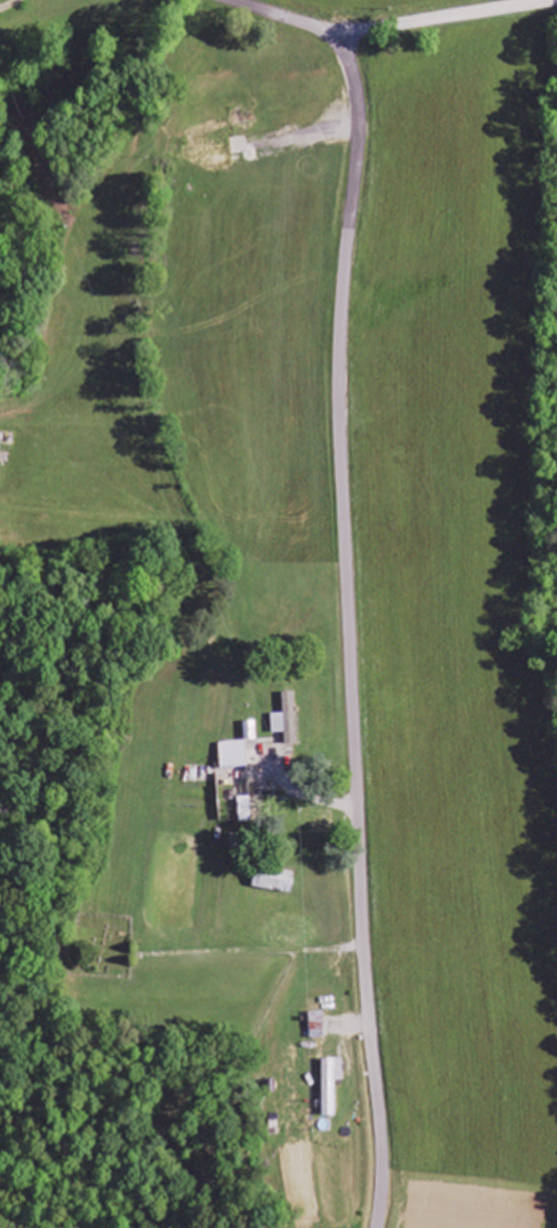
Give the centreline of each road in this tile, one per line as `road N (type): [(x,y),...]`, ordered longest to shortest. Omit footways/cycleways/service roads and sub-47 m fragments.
road 1 (residential): [(376,1227),(382,1131),(365,957),(341,426),(361,114),(352,69),(324,33)]
road 2 (residential): [(548,0),(324,33),(245,0)]

